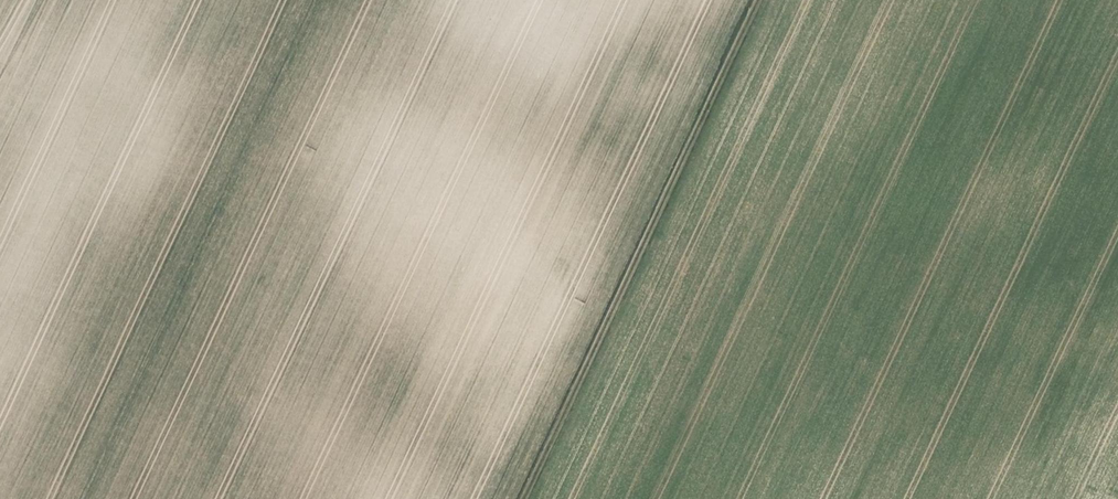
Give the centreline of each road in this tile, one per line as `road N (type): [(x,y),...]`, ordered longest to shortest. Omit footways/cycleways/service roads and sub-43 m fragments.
road 1 (track): [(758,0),(524,498)]

